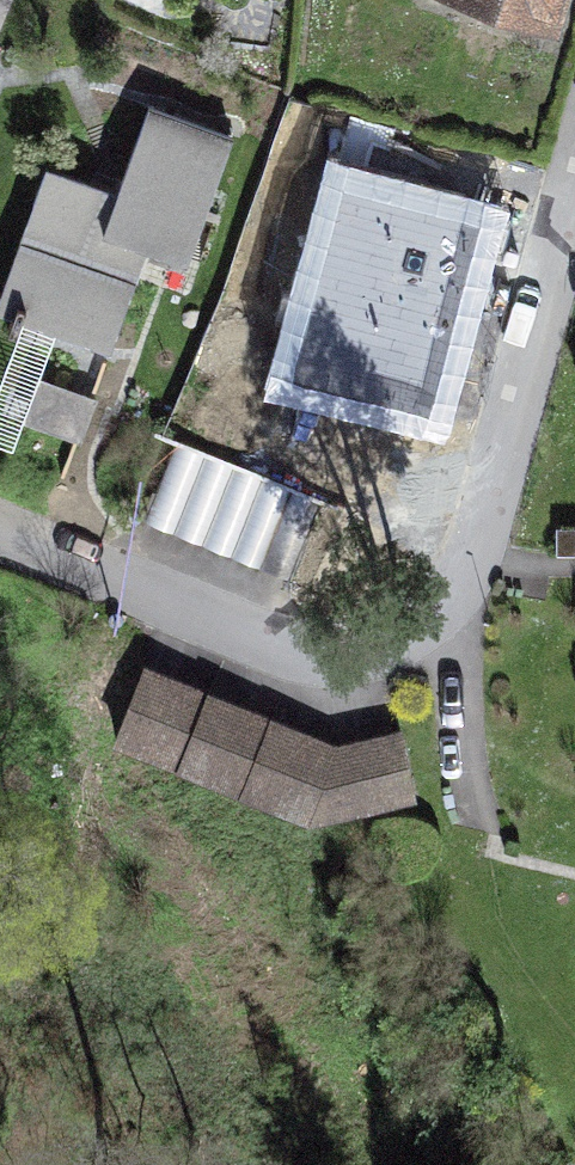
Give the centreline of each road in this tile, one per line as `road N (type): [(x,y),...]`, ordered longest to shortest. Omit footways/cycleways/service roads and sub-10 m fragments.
road 1 (residential): [(574,196),(448,628),(334,661)]
road 2 (residential): [(0,538),(334,661)]

